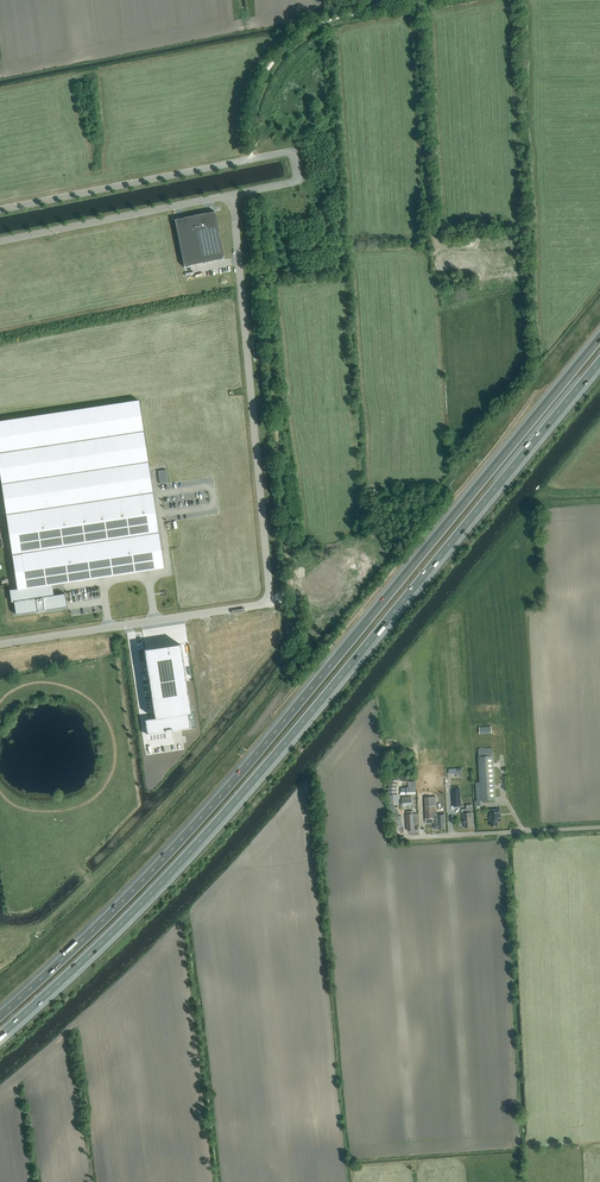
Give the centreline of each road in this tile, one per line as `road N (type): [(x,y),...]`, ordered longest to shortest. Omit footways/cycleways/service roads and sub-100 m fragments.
road 1 (motorway): [(599,338),(186,833),(0,1015)]
road 2 (motorway): [(0,1035),(101,943),(248,786),(599,362)]
road 3 (unclassified): [(0,644),(266,602),(232,194)]
road 4 (track): [(289,584),(254,190)]
road 5 (unclassified): [(0,210),(292,151),(297,180),(232,194)]
road 6 (unclassified): [(232,194),(0,240)]
road 7 (track): [(417,0),(433,234)]
road 8 (unclassified): [(394,840),(599,830)]

